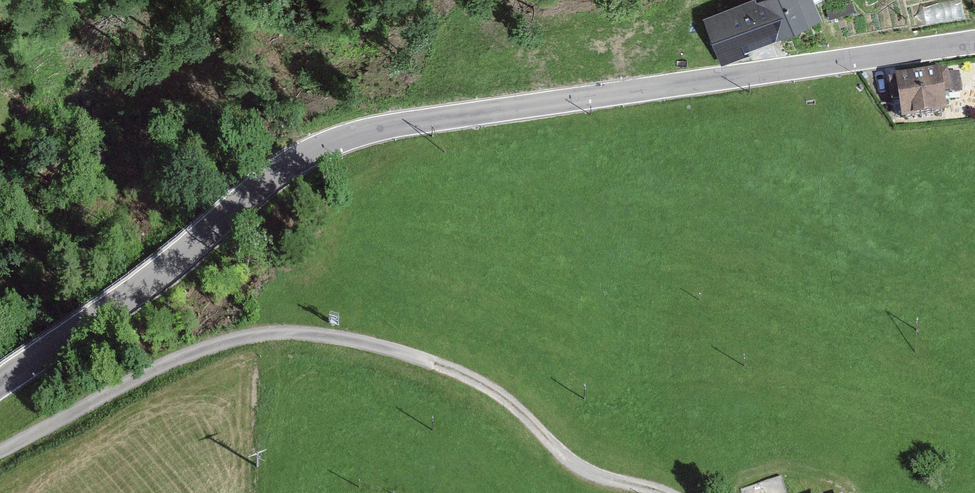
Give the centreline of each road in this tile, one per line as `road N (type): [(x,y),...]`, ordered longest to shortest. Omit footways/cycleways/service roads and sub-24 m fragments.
road 1 (tertiary): [(974,43),(395,122),(340,137),(255,186),(130,296),(0,383)]
road 2 (track): [(0,461),(230,339),(300,332),(446,368),(521,412),(583,468),(659,492)]

